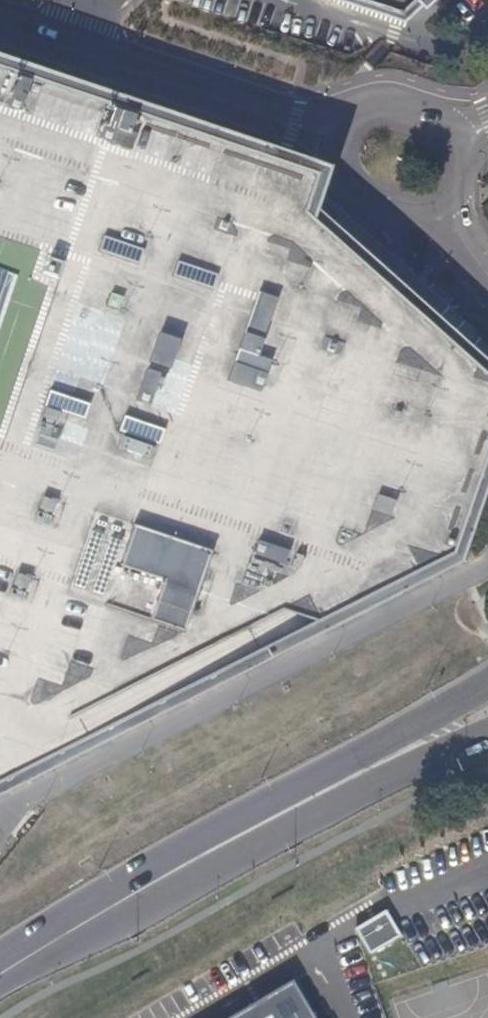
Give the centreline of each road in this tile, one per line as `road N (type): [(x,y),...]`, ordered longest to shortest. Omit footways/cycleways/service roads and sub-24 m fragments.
road 1 (residential): [(342,137),(0,19)]
road 2 (primary): [(487,682),(227,842)]
road 3 (primary): [(227,842),(487,734)]
road 4 (primary): [(227,842),(0,975)]
road 5 (residential): [(342,137),(345,177),(362,197),(418,212),(446,209)]
road 6 (residential): [(469,138),(449,118),(381,103),(360,111),(342,137)]

